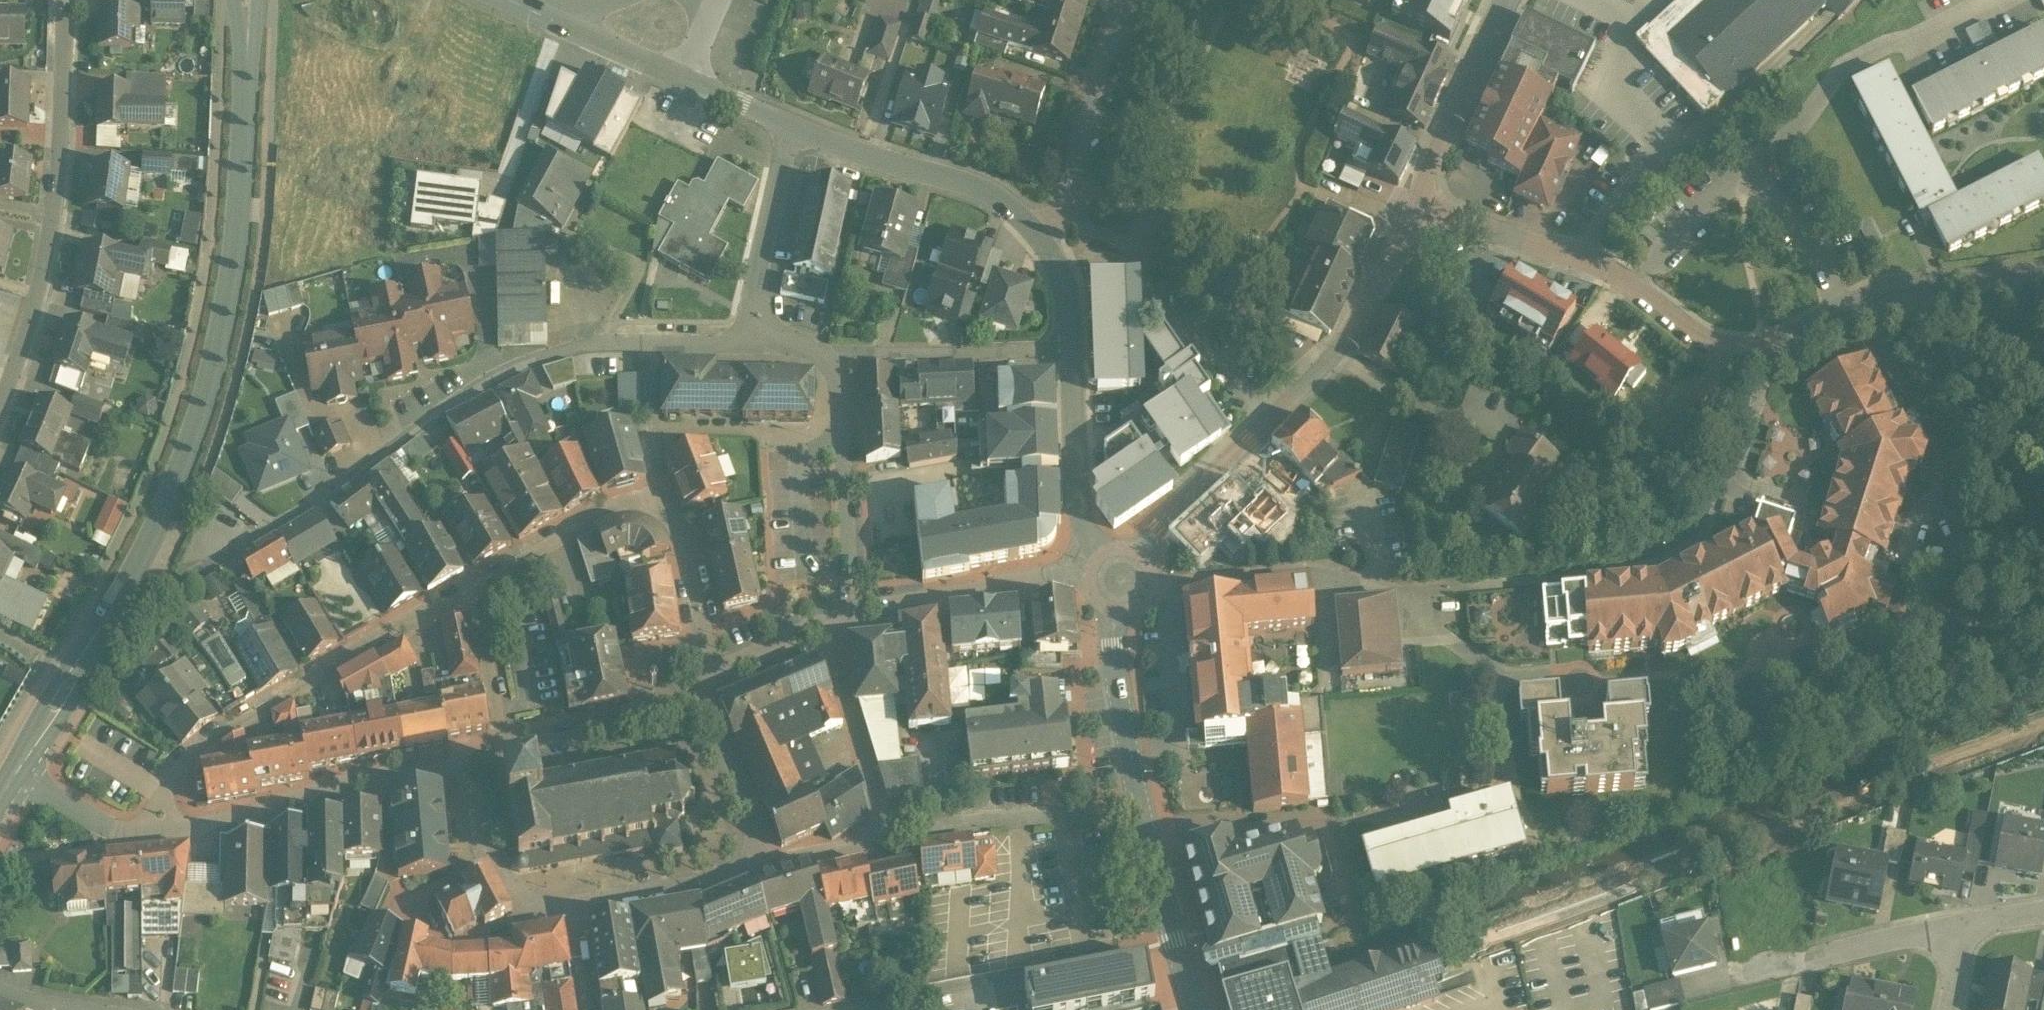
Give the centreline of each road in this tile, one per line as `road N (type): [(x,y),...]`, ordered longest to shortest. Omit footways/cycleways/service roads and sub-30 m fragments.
road 1 (secondary): [(246,0),(236,216),(211,381),(131,577),(14,775)]
road 2 (residential): [(1414,207),(1577,258),(1613,275),(1699,341),(1734,354),(1766,352),(1906,290),(2043,272)]
road 3 (residential): [(741,339),(589,343),(541,355),(474,386),(319,497),(210,552)]
road 4 (tertiary): [(1414,207),(1337,355),(1170,519),(1143,558)]
road 5 (residential): [(478,580),(610,501),(653,492),(671,511),(718,681)]
road 6 (residential): [(0,386),(48,216),(59,143),(63,0)]
road 7 (residential): [(158,790),(245,708),(478,580)]
road 8 (tertiary): [(1034,232),(1068,305),(1076,496),(1082,525),(1103,554)]
road 9 (residential): [(472,758),(177,828)]
road 10 (residential): [(817,354),(838,389),(856,614)]
road 11 (tertiary): [(794,125),(986,191),(1034,232)]
road 12 (residential): [(1123,0),(1068,193),(1052,222),(1034,232)]
road 13 (residential): [(1139,809),(931,825),(889,838)]
road 14 (residential): [(539,913),(453,946),(436,934),(416,906),(488,853)]
road 15 (residential): [(1089,575),(943,592),(856,614)]
road 16 (tertiary): [(1506,0),(1414,207)]
road 17 (residential): [(794,125),(741,339)]
road 18 (residential): [(889,838),(827,629)]
road 19 (tertiary): [(1139,809),(1194,1009)]
road 20 (tertiary): [(1117,613),(1111,644),(1139,809)]
road 21 (residential): [(572,905),(703,886),(761,864)]
road 22 (residential): [(690,698),(623,724),(505,751)]
road 23 (tertiary): [(513,0),(684,76)]
road 24 (residential): [(761,864),(690,698)]
road 25 (residential): [(478,580),(505,751)]
road 26 (residential): [(1813,957),(1962,927)]
road 27 (residential): [(817,354),(951,351)]
road 28 (residential): [(889,838),(761,864)]
road 29 (residential): [(131,831),(14,775)]
road 30 (residential): [(827,629),(718,681)]
road 31 (tertiary): [(684,76),(794,125)]

